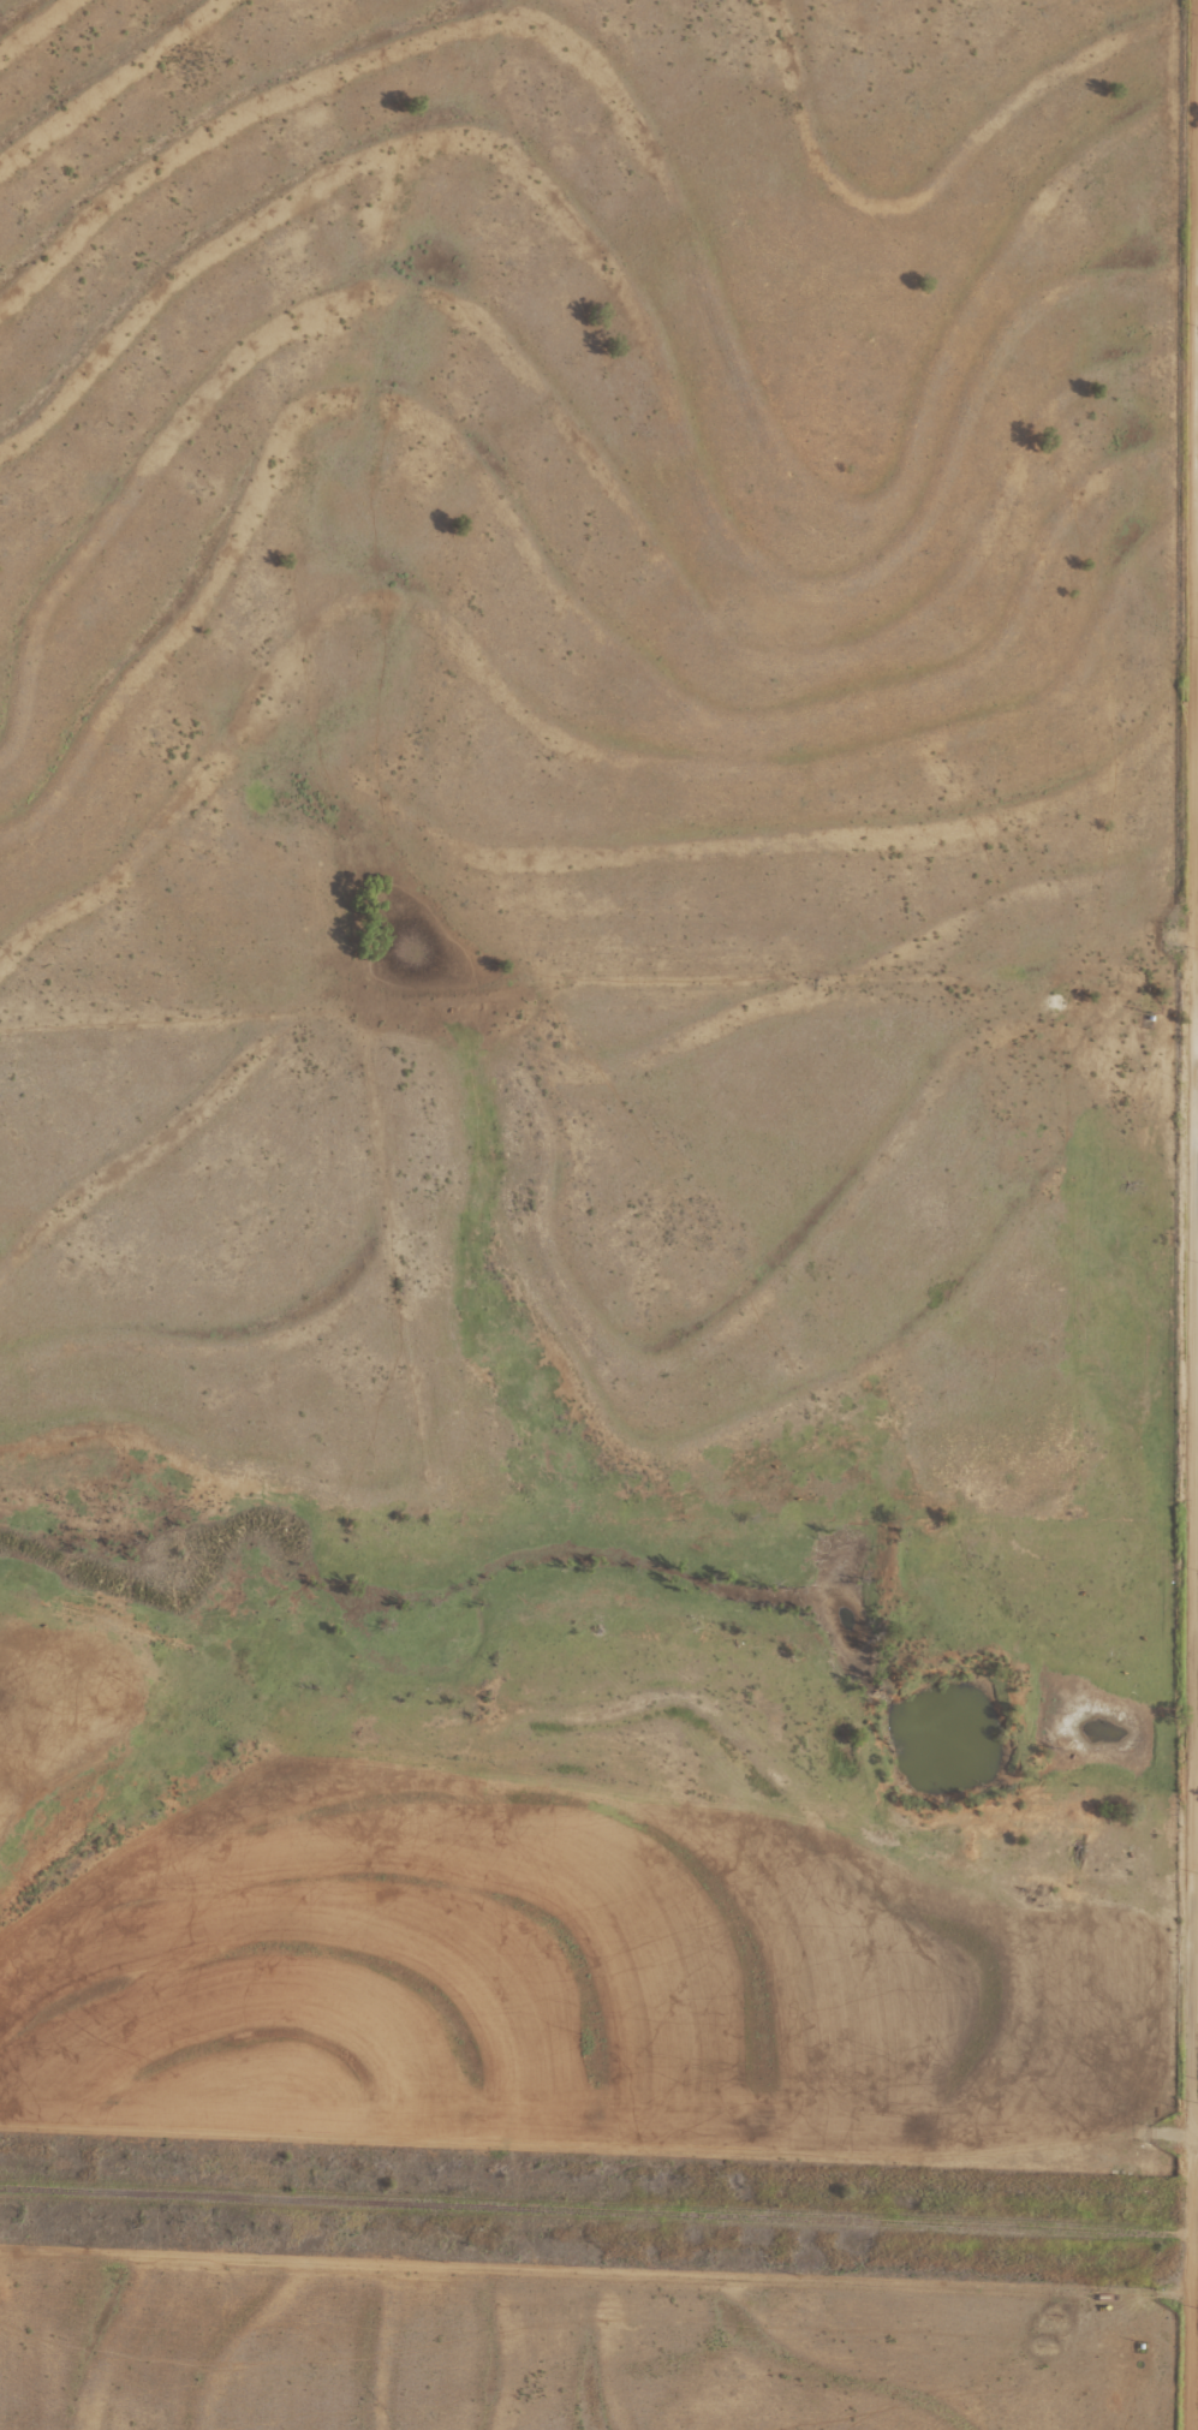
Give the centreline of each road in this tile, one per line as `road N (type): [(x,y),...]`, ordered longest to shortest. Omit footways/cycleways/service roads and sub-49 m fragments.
road 1 (residential): [(1195,2429),(1197,1600)]

